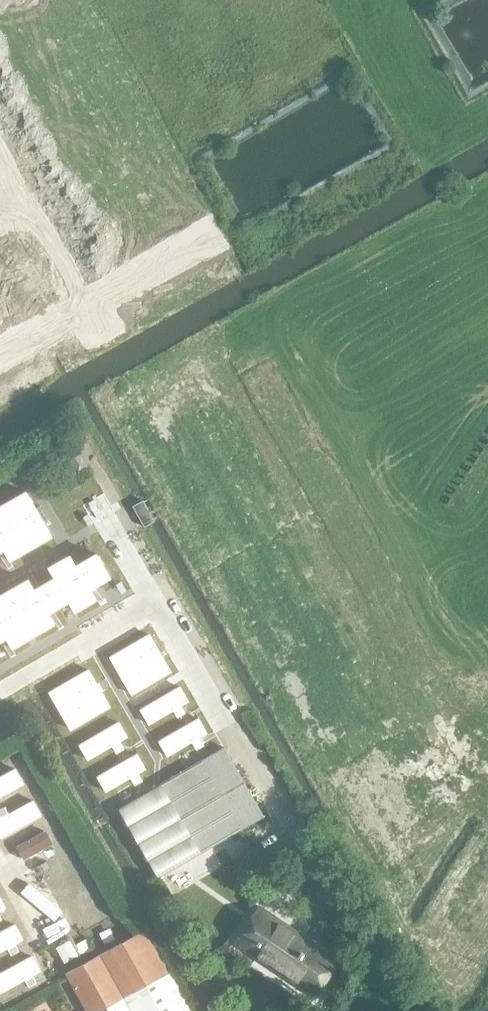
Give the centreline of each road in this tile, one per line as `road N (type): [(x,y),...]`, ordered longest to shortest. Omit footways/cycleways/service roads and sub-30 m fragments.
road 1 (residential): [(0,350),(199,239)]

